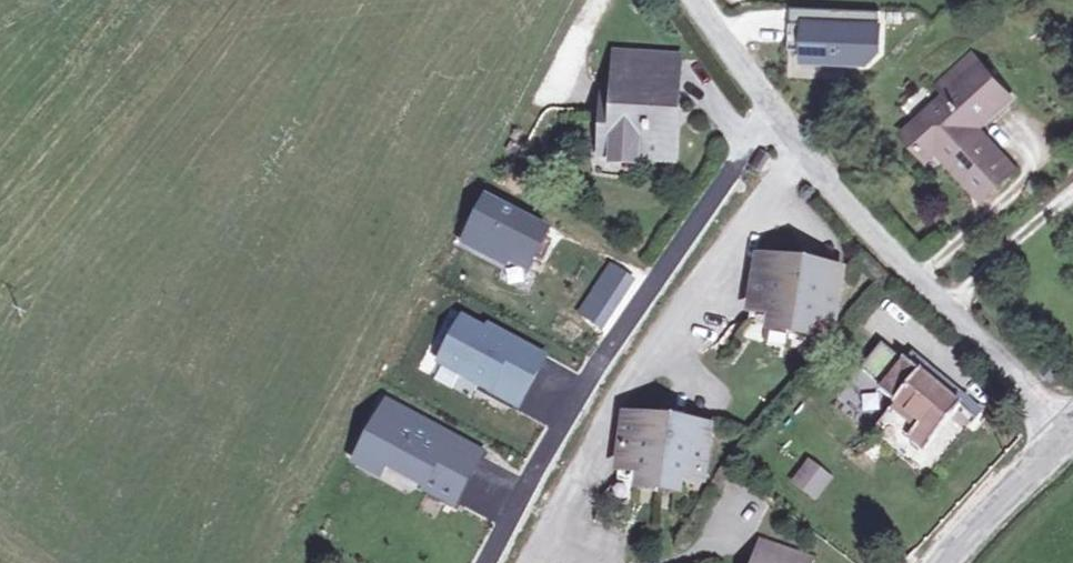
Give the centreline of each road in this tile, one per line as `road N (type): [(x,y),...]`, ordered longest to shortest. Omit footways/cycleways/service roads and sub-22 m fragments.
road 1 (residential): [(776,111),(604,354),(483,562)]
road 2 (residential): [(809,155),(596,433),(535,562)]
road 3 (unclassified): [(809,155),(1065,436)]
road 4 (tertiary): [(1065,436),(941,562)]
road 5 (unclassified): [(692,0),(776,111)]

